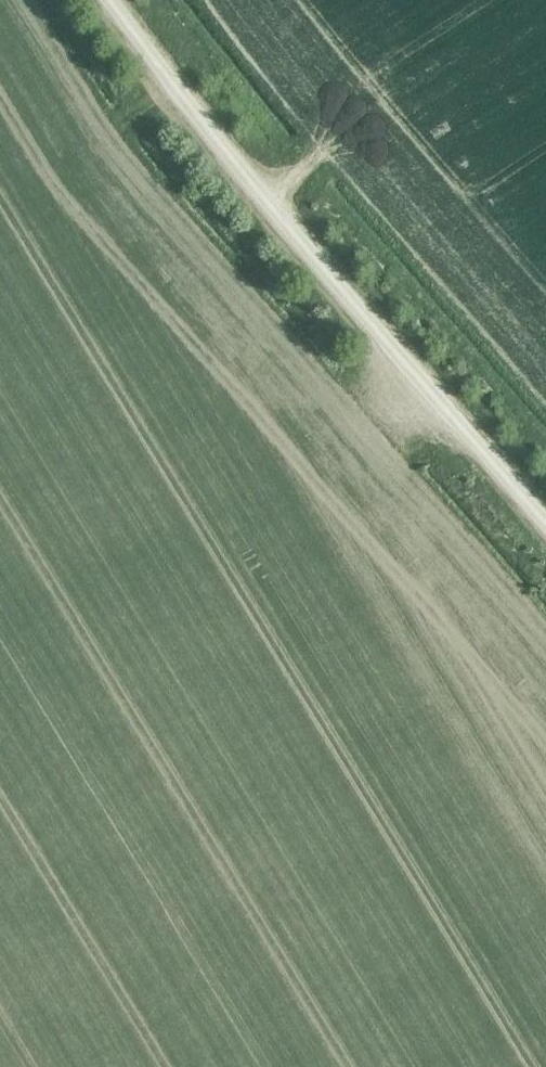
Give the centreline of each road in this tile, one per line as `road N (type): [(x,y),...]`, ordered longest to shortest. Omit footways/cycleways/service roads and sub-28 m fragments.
road 1 (unclassified): [(545,526),(251,187),(108,0)]

